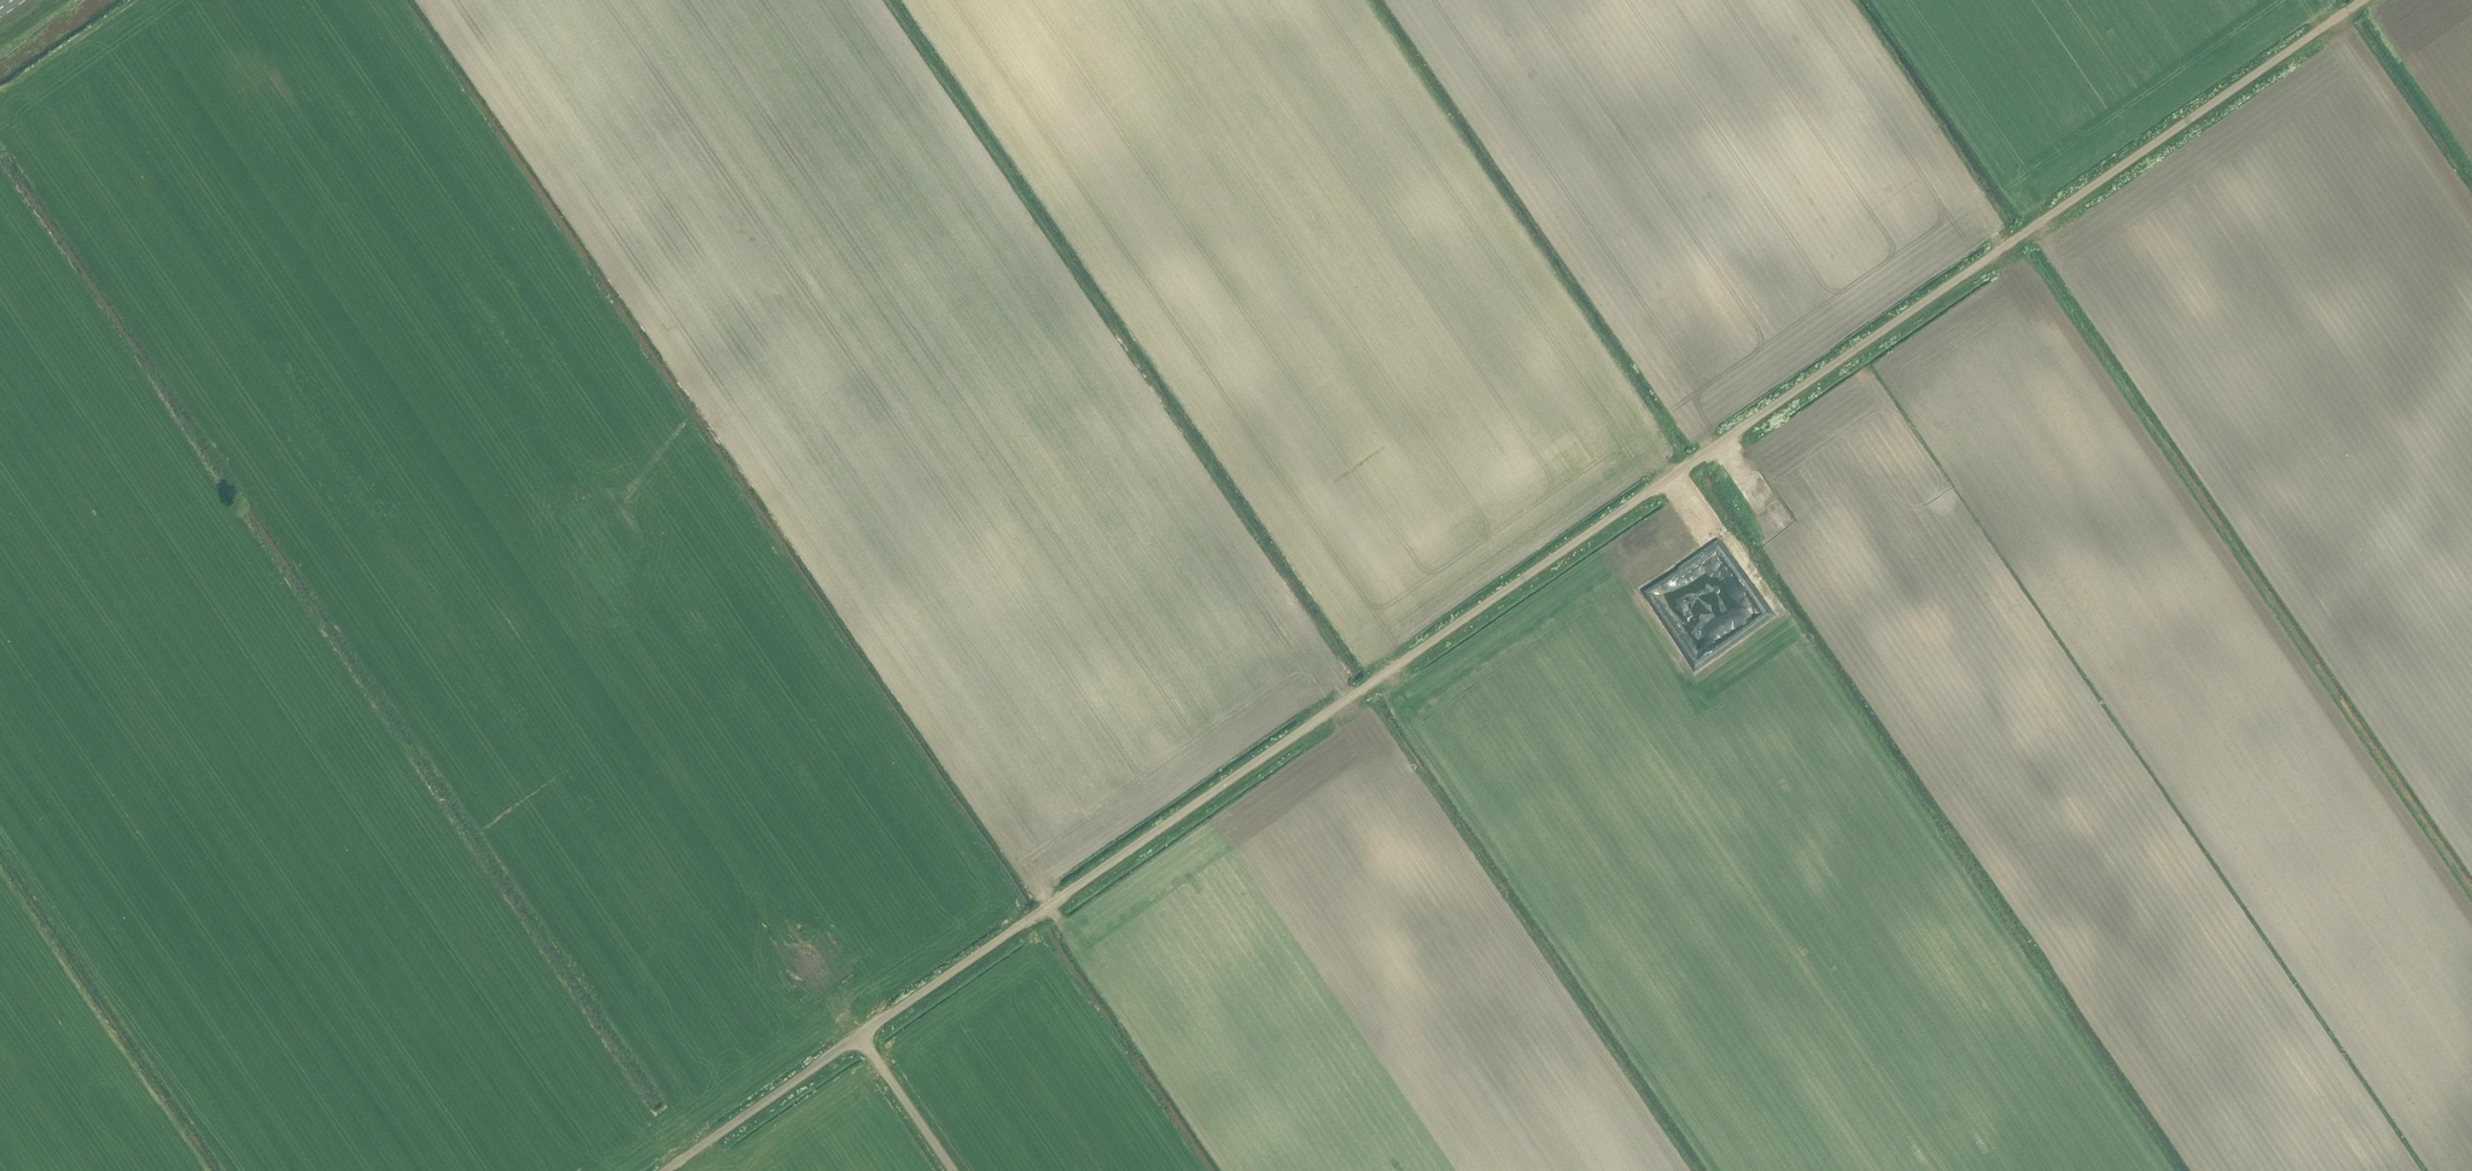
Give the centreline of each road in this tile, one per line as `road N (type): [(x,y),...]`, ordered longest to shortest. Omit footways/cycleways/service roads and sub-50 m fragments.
road 1 (unclassified): [(861,1035),(2362,0)]
road 2 (unclassified): [(665,1170),(861,1035)]
road 3 (unclassified): [(861,1035),(955,1170)]

